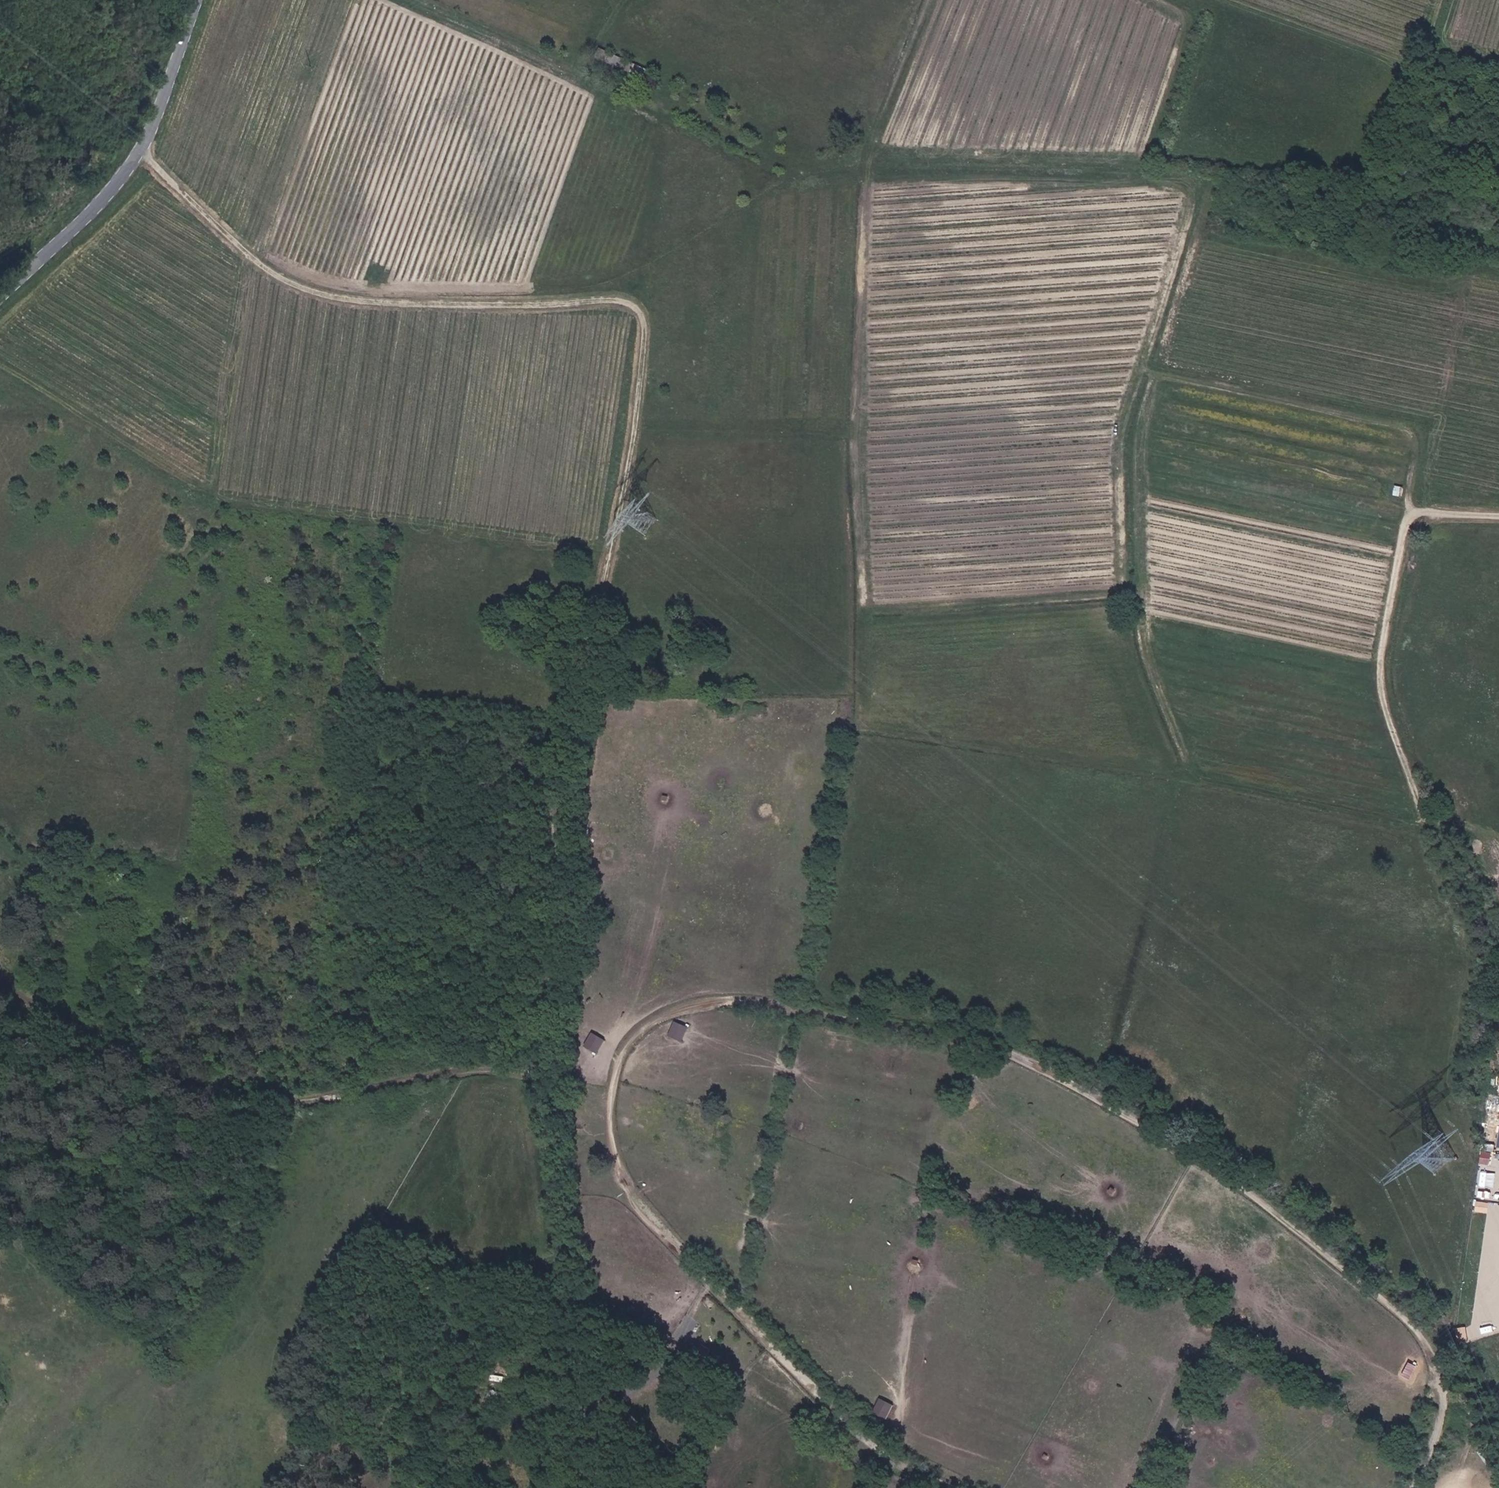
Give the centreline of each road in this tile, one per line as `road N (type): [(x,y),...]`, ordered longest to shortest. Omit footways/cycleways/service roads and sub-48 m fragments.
road 1 (track): [(144,149),(239,257),(316,296),(575,313),(629,308),(651,330),(634,487),(554,756),(558,924),(539,1054),(575,1298),(577,1487)]
road 2 (tertiary): [(0,298),(91,214),(144,149),(196,0)]

